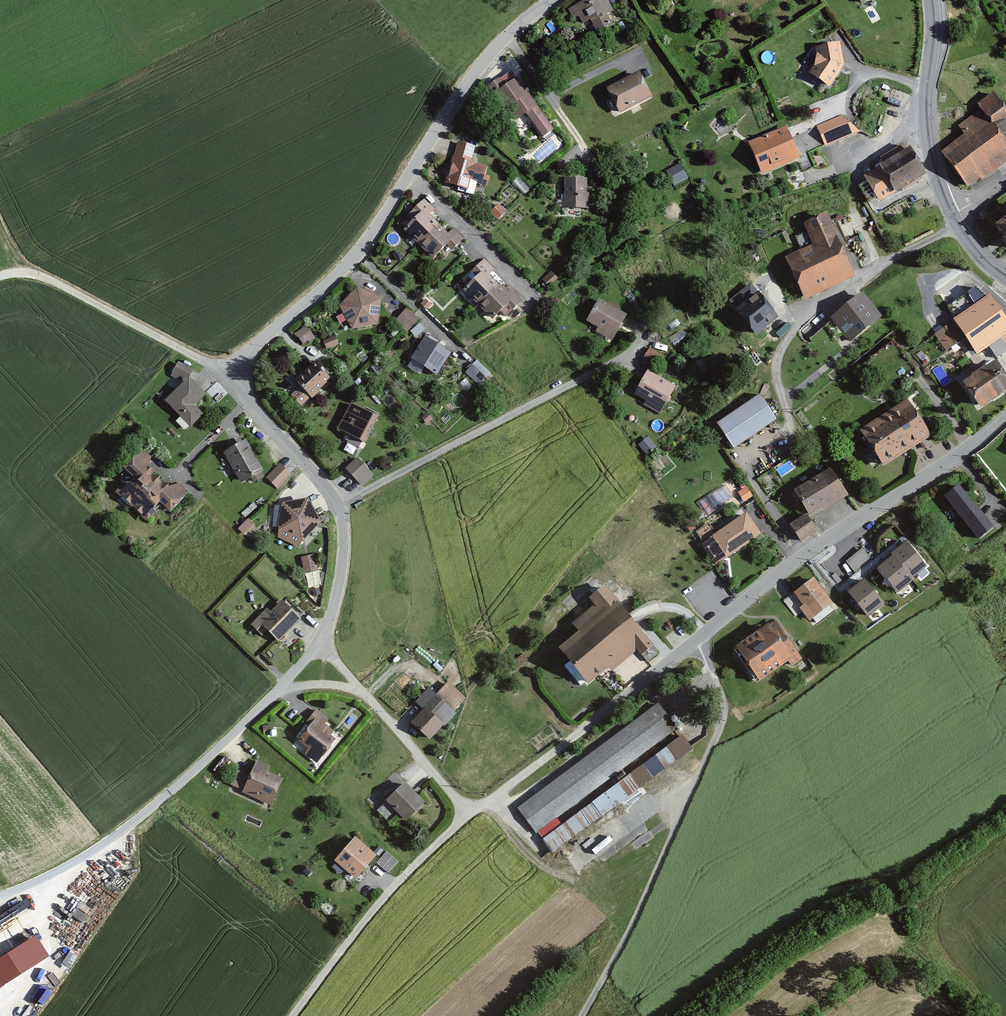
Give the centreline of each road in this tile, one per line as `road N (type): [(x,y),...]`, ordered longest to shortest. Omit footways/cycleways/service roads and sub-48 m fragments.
road 1 (residential): [(470,813),(322,642),(340,577),(340,511),(241,384),(252,349),(341,270),(409,174)]
road 2 (residential): [(470,813),(805,556),(1005,416)]
road 3 (track): [(697,639),(721,694),(723,726),(584,1015)]
road 4 (residential): [(293,1015),(375,908),(470,813)]
road 5 (track): [(241,374),(45,280),(21,272),(0,277)]
road 6 (residential): [(409,174),(487,57),(552,0)]
road 7 (secondary): [(955,221),(928,133),(932,0)]
road 8 (residential): [(409,174),(530,293)]

